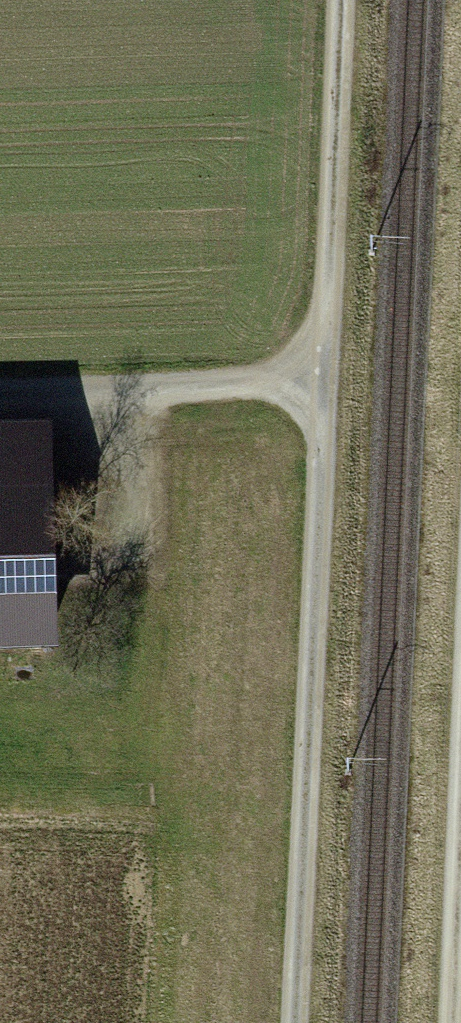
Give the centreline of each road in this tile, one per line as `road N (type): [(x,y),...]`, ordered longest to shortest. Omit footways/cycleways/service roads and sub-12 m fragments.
road 1 (track): [(304,1022),(341,0)]
road 2 (track): [(327,371),(0,381)]

